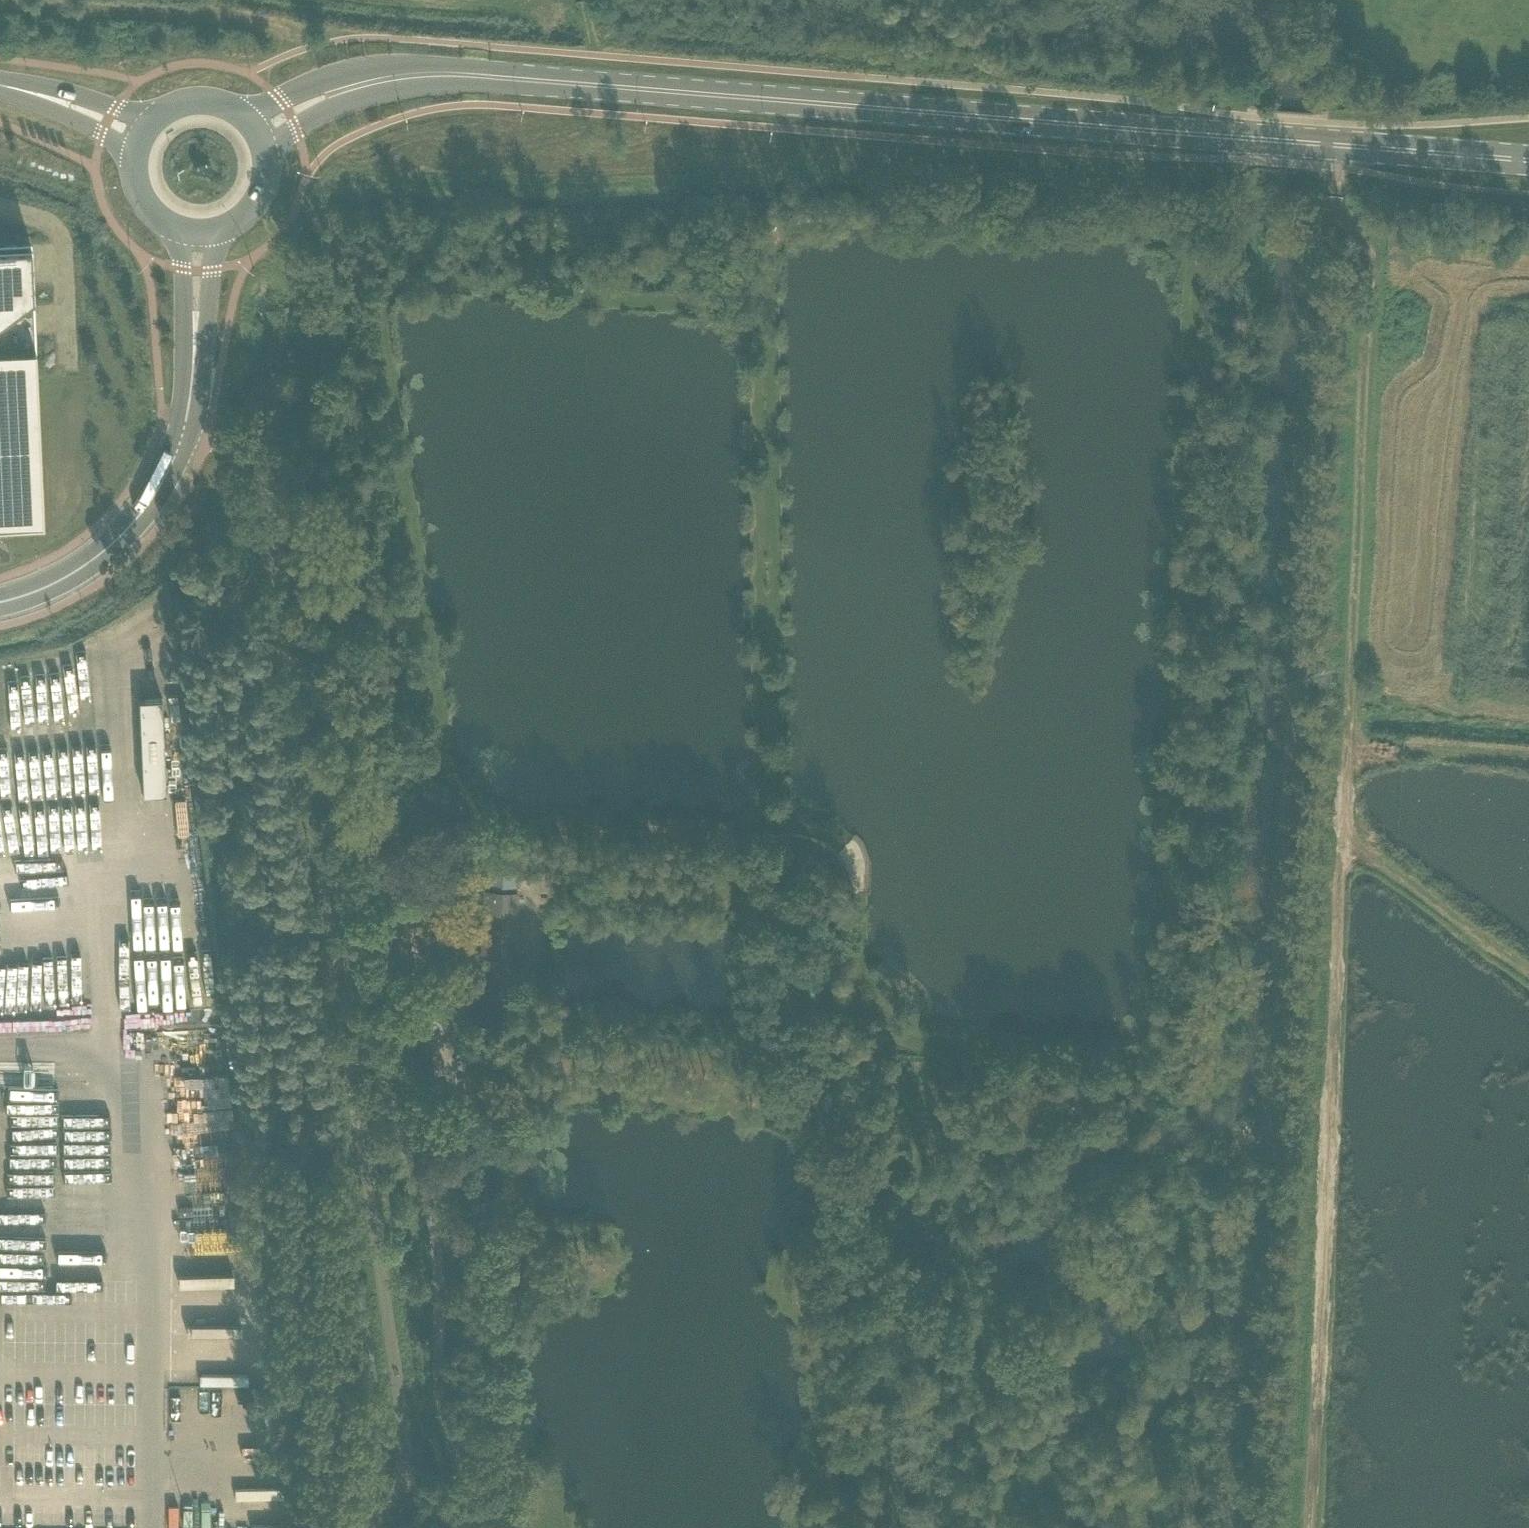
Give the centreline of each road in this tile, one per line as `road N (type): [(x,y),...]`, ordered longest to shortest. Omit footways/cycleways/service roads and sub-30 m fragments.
road 1 (primary): [(1528,164),(541,81),(386,77)]
road 2 (unclassified): [(367,1527),(400,1474),(400,1446),(269,498),(259,460),(211,435)]
road 3 (primary): [(0,601),(70,574),(148,506),(186,426),(193,371)]
road 4 (tertiary): [(155,115),(0,85)]
road 5 (primary): [(386,77),(328,77),(238,112)]
road 6 (tertiary): [(0,87),(101,134),(134,159)]
road 7 (primary): [(264,158),(296,127),(386,77)]
road 8 (primary): [(193,371),(221,229)]
road 9 (primary): [(173,228),(193,371)]

